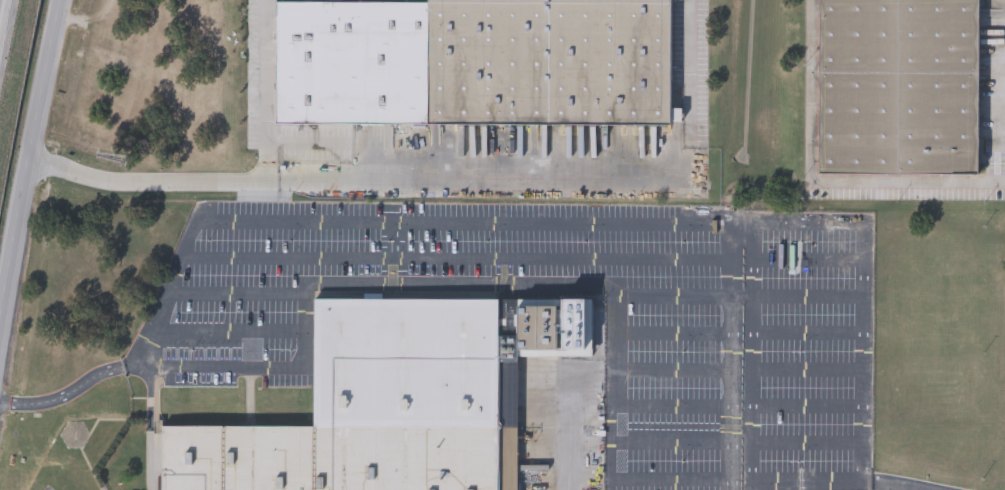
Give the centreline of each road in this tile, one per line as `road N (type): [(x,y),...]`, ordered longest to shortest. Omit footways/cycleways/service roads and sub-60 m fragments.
road 1 (secondary): [(0,320),(60,0)]

